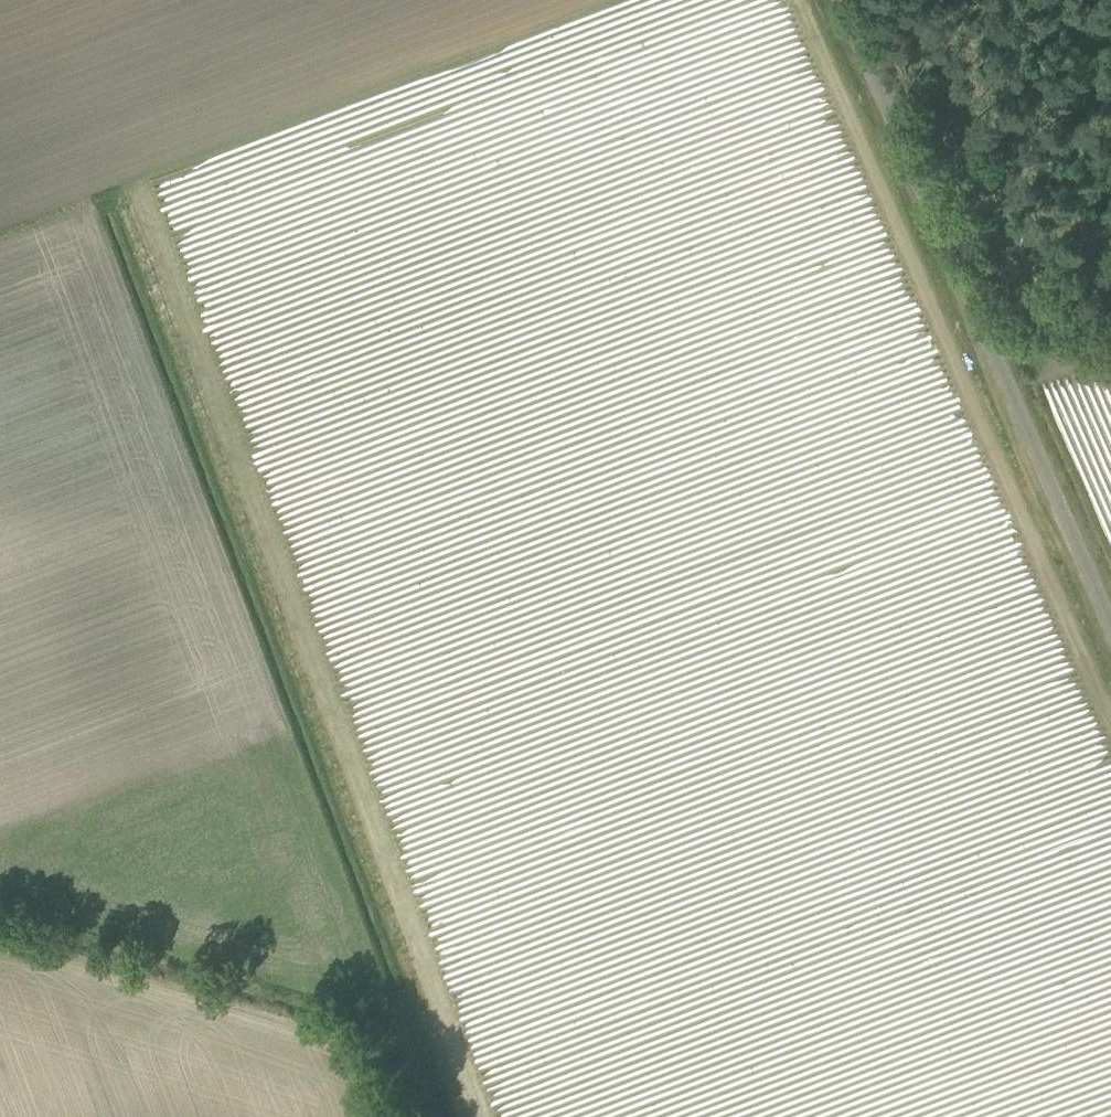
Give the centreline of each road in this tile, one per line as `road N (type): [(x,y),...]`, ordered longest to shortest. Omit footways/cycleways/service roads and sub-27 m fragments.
road 1 (unclassified): [(1110,615),(842,0)]

